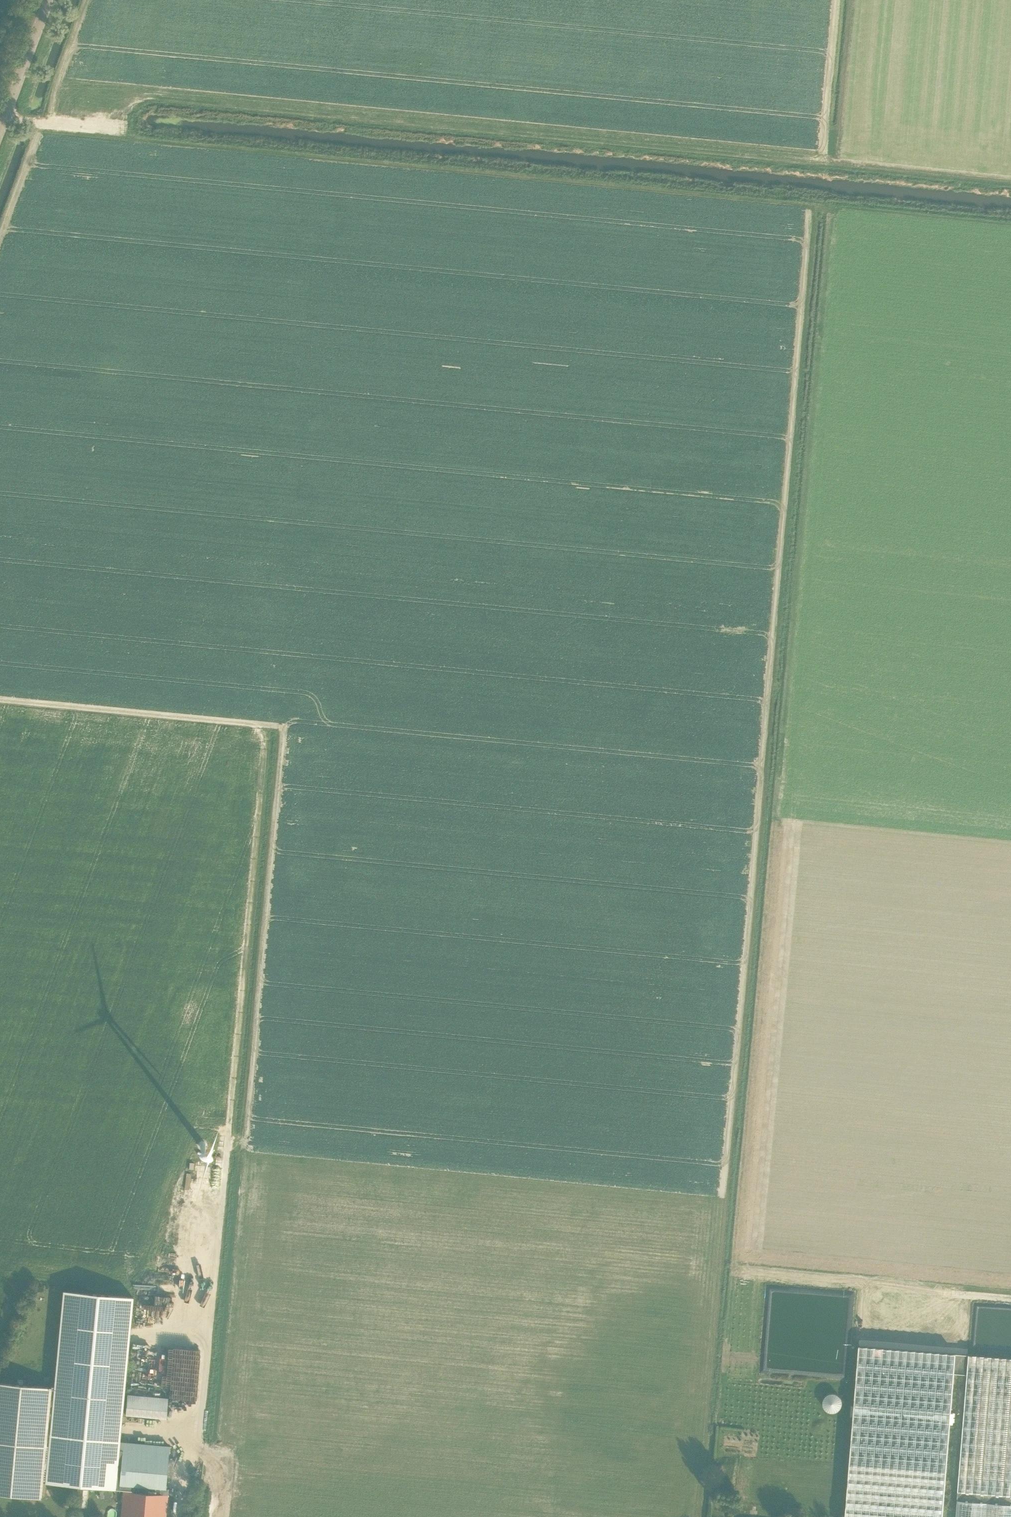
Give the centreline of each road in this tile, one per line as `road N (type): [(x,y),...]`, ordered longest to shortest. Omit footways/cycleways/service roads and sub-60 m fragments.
road 1 (unclassified): [(0,132),(48,0)]

